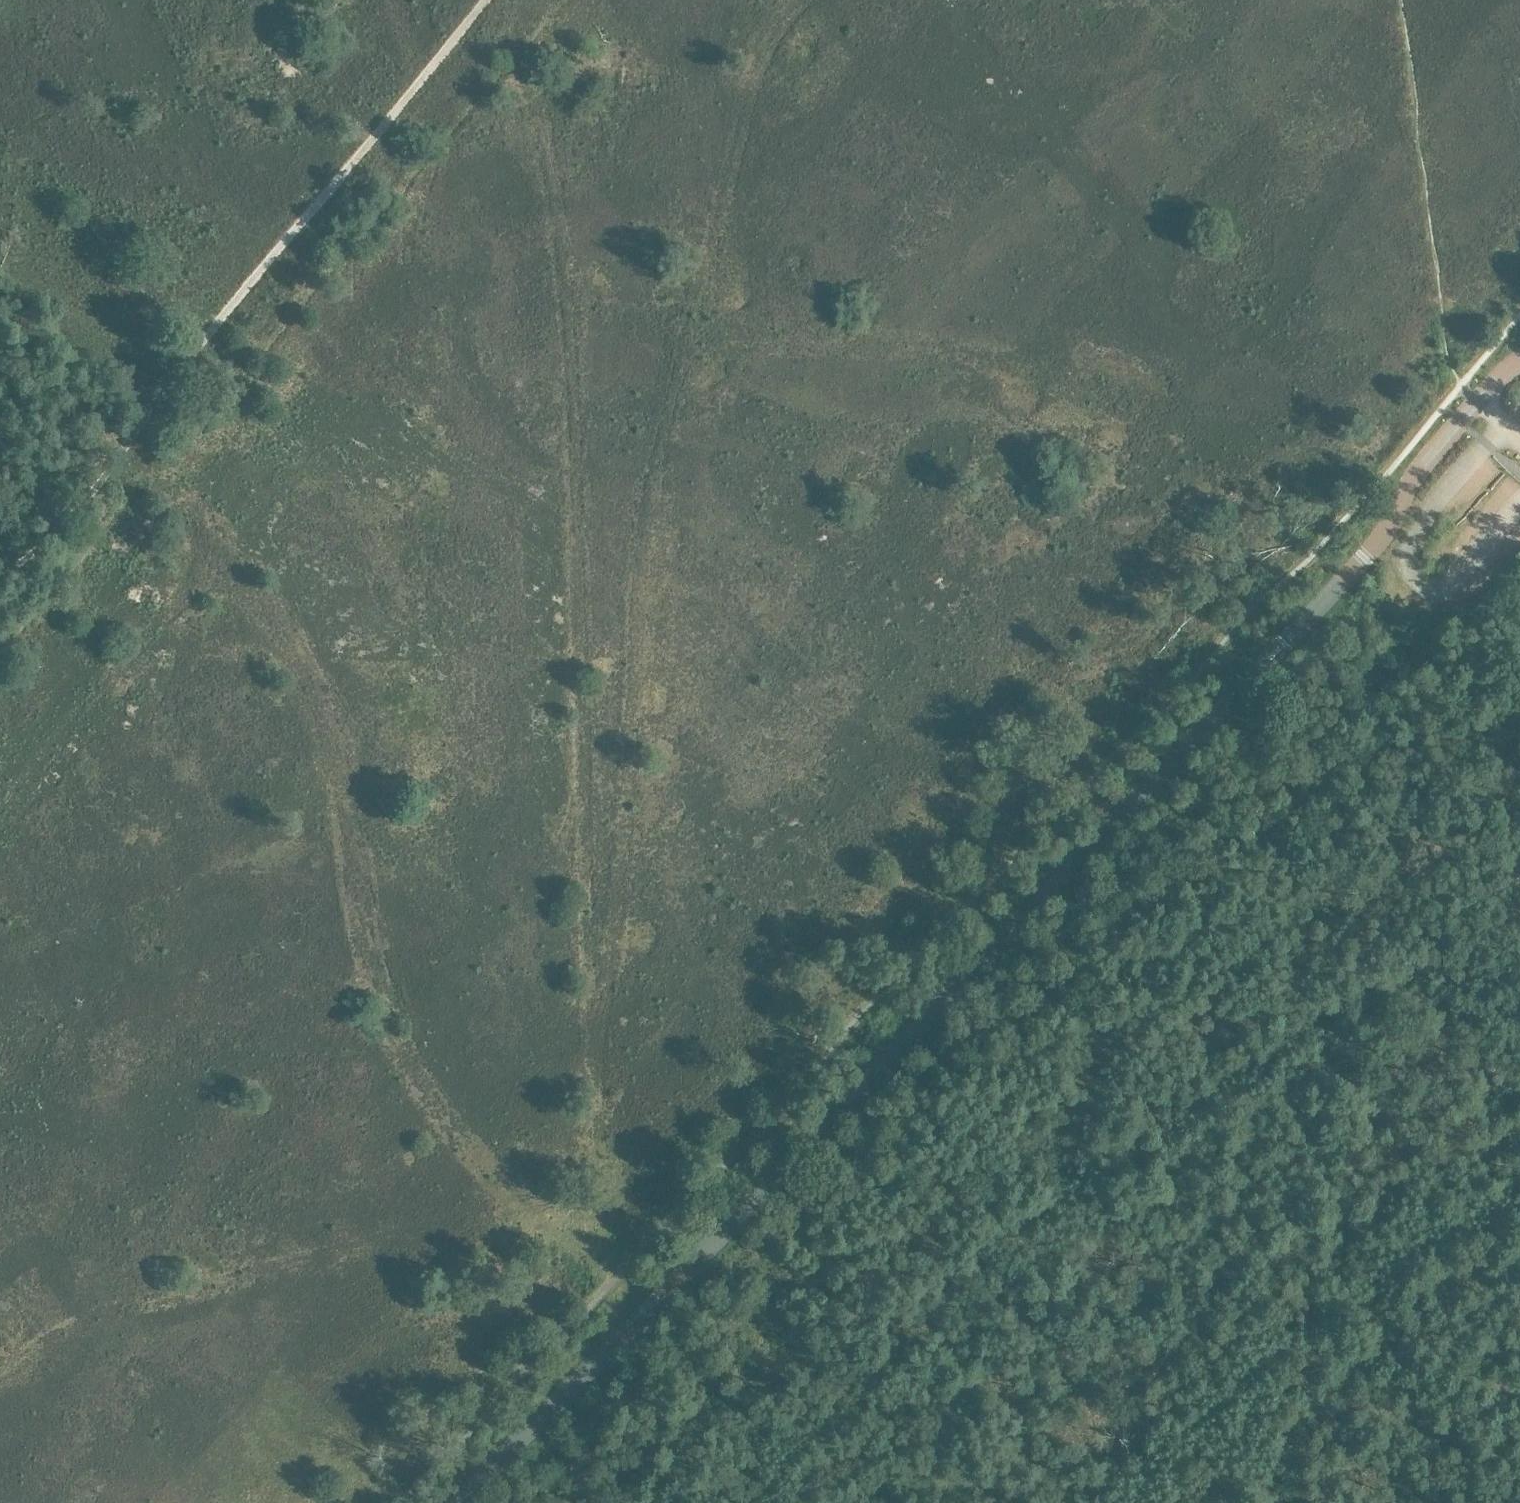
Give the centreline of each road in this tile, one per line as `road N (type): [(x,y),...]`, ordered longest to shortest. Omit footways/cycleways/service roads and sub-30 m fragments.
road 1 (tertiary): [(458,1502),(1350,574),(1390,525),(1412,478),(1519,360)]
road 2 (track): [(0,577),(76,512),(187,358),(487,0)]

